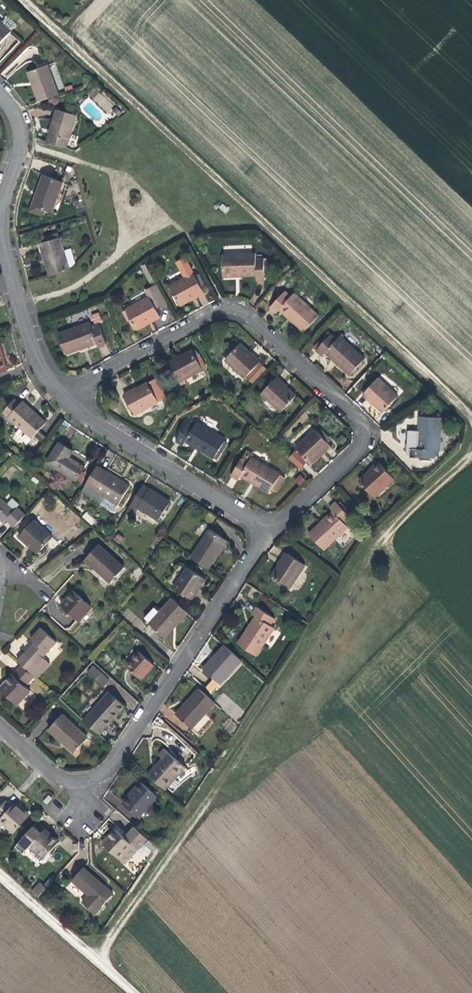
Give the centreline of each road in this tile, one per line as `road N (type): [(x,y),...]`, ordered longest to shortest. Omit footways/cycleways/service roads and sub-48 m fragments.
road 1 (track): [(471,460),(381,538),(99,962)]
road 2 (track): [(471,417),(24,0)]
road 3 (residential): [(66,395),(222,307),(239,306),(366,422),(364,443),(273,527)]
road 4 (residential): [(273,527),(112,763),(88,783),(49,768),(0,727)]
road 5 (residential): [(66,395),(100,426),(273,527)]
road 6 (residential): [(0,220),(20,314),(50,380),(66,395)]
road 7 (track): [(135,992),(0,874)]
road 8 (residential): [(0,209),(22,139),(12,101),(0,91)]

